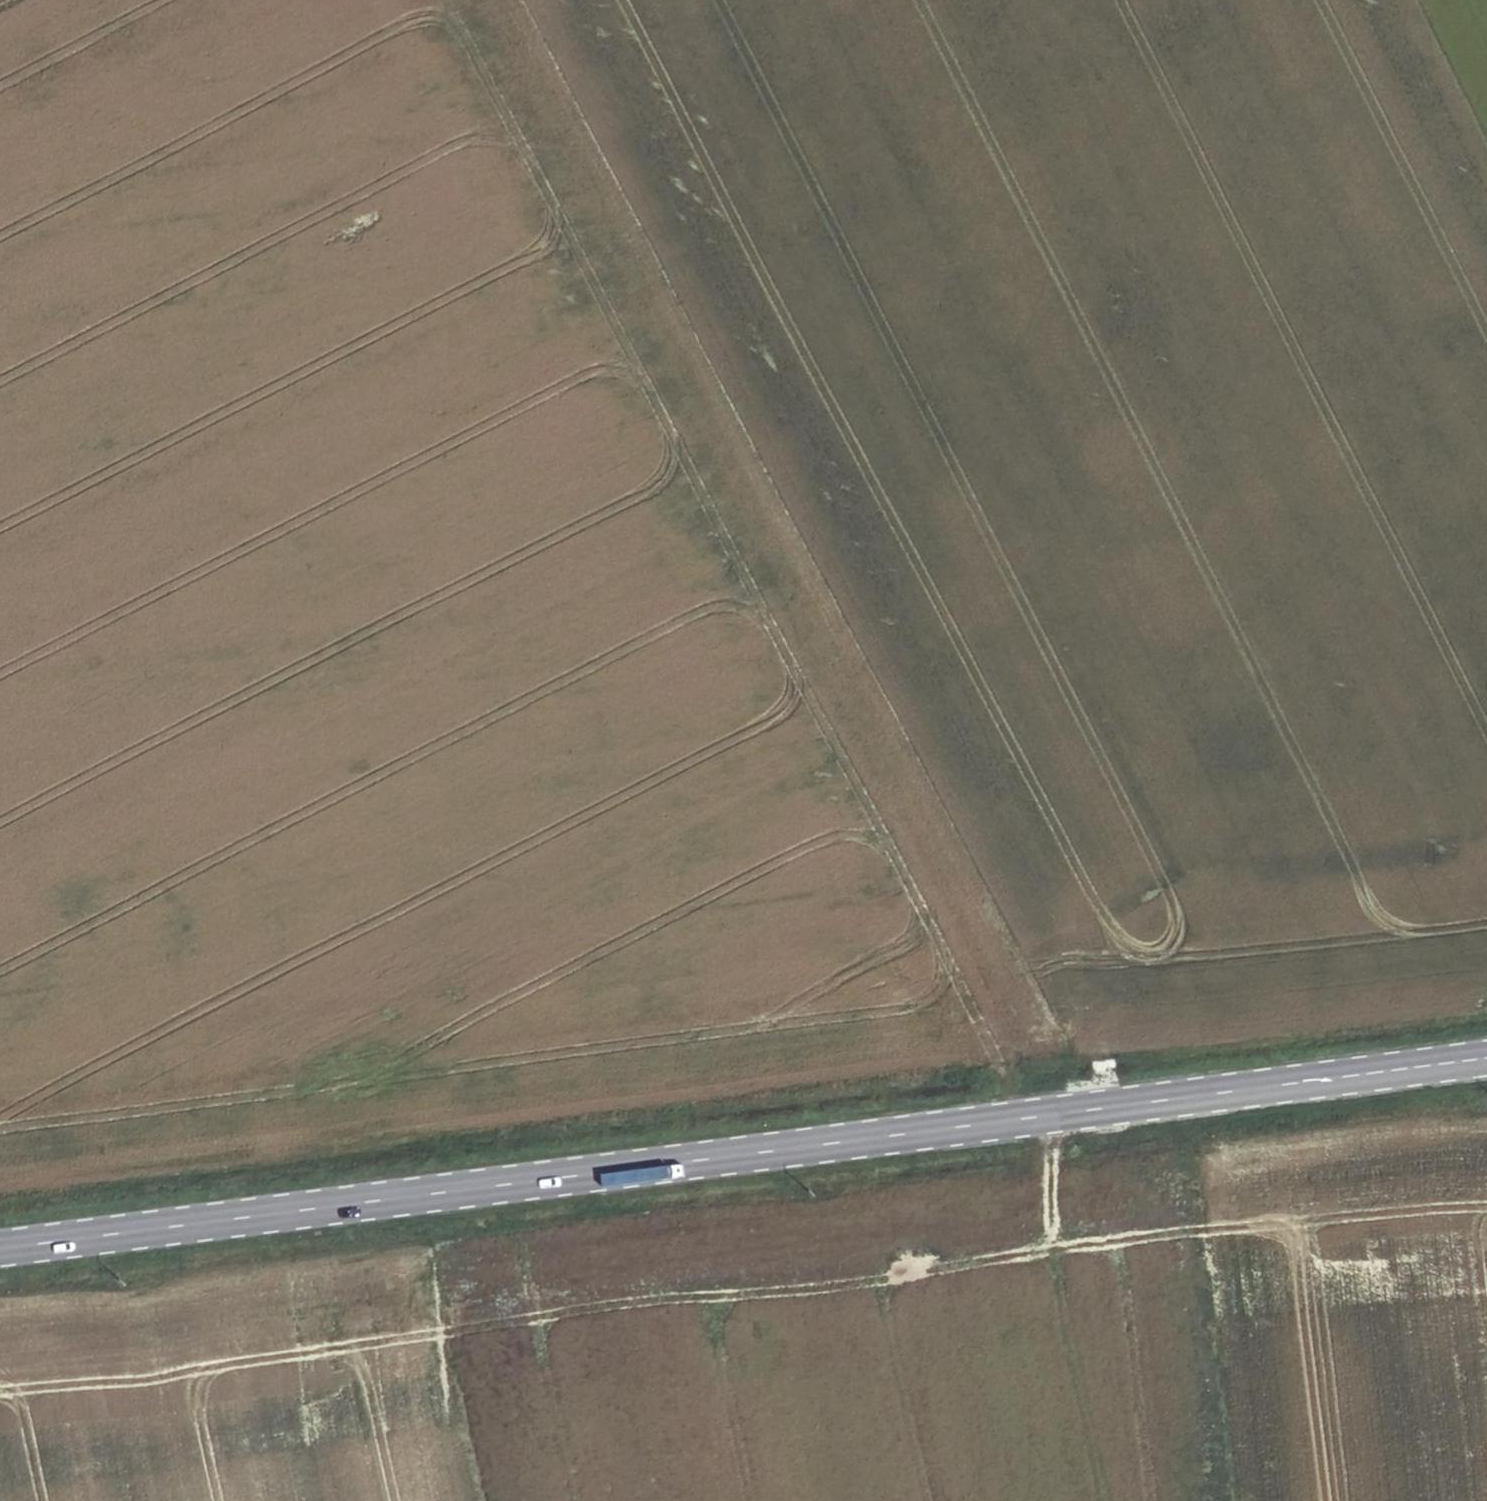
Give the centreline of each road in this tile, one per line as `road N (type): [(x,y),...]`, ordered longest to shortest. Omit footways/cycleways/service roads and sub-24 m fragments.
road 1 (primary): [(0,1246),(1486,1053)]

